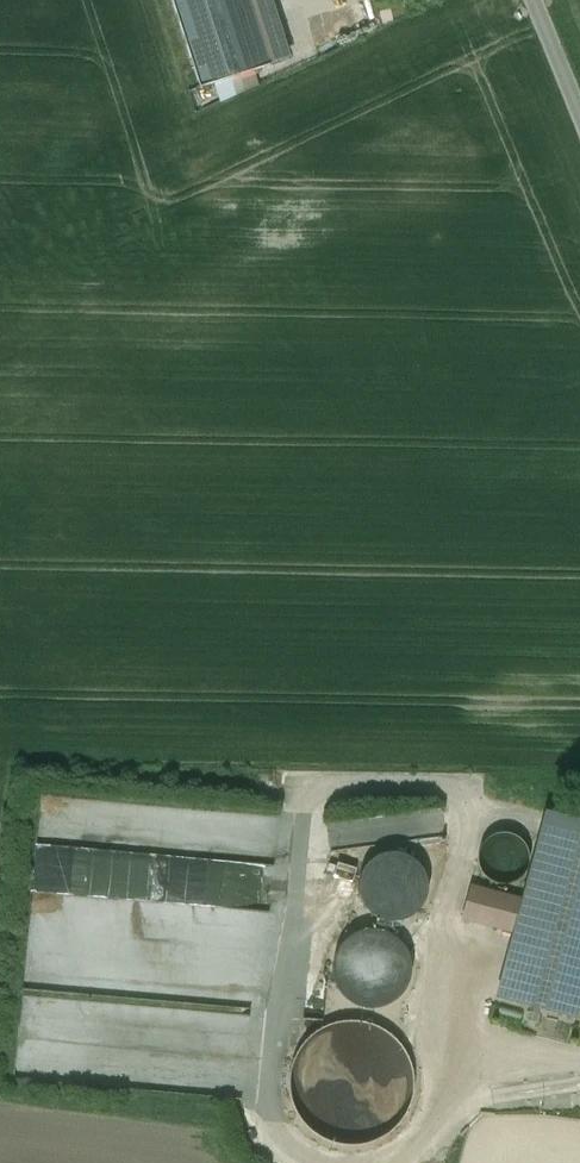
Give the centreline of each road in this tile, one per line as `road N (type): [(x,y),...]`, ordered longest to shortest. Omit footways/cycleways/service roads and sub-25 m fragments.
road 1 (unclassified): [(579,112),(533,0)]

